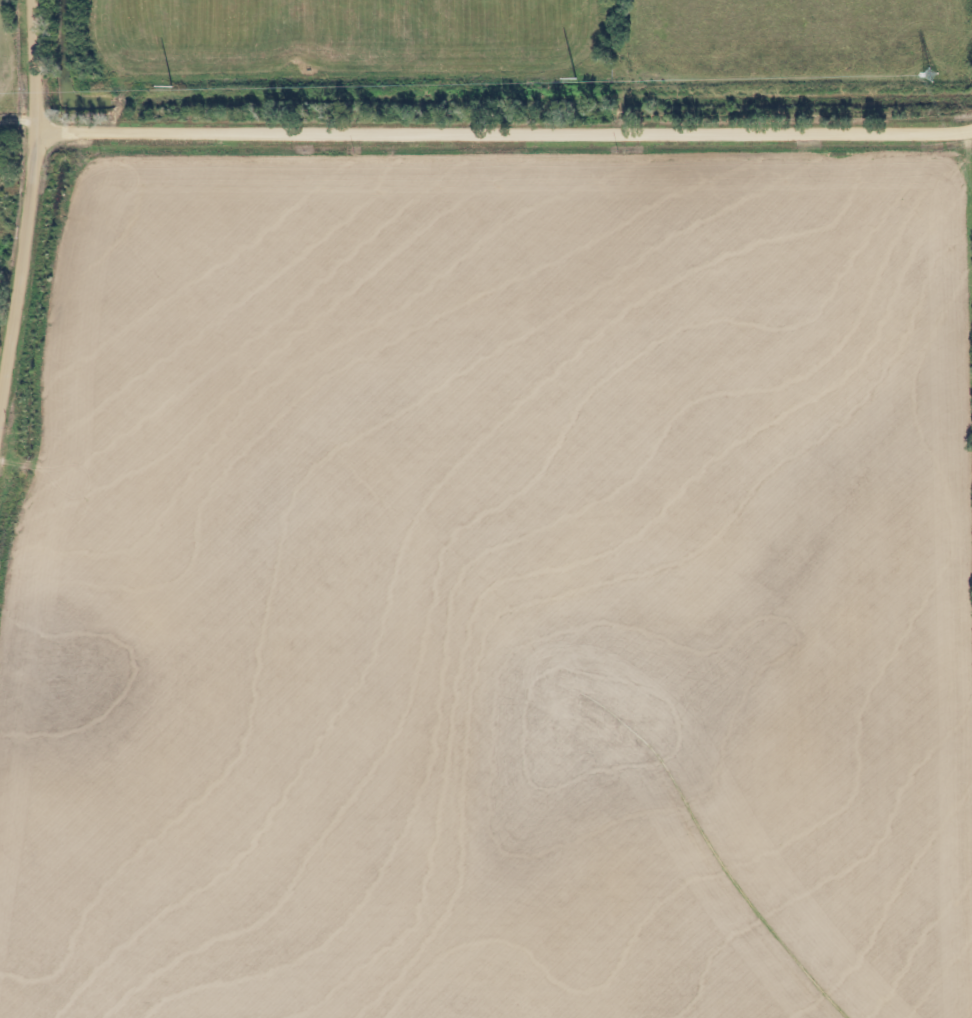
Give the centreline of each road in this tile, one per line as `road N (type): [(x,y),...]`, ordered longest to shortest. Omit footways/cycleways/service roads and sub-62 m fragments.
road 1 (residential): [(39,128),(971,134)]
road 2 (residential): [(0,419),(39,128),(37,0)]

